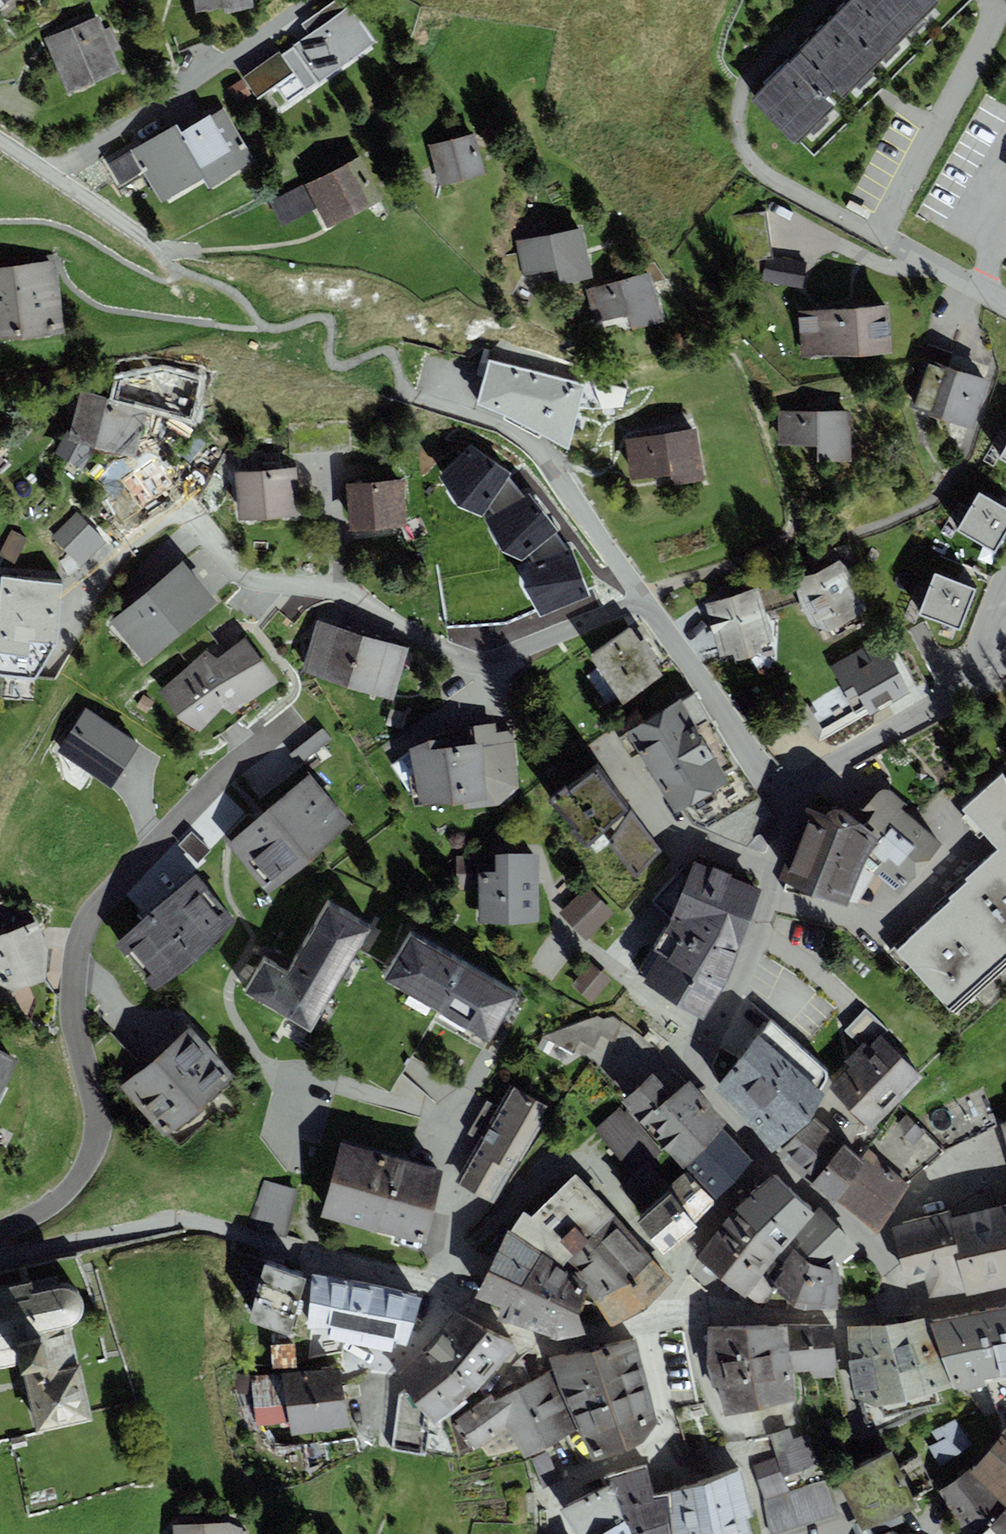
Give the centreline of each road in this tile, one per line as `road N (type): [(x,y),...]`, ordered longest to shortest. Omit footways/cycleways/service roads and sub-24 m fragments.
road 1 (residential): [(52,669),(113,561),(185,512),(239,577),(348,594),(471,663),(643,600)]
road 2 (residential): [(0,1261),(194,1222),(420,1280),(536,1342),(556,1346),(643,1325)]
road 3 (residential): [(0,1234),(65,1193),(92,1147),(96,1121),(71,1004),(86,926),(193,806),(294,719)]
road 4 (residential): [(900,1309),(882,1252),(766,1158),(699,1074),(757,934),(794,801)]
road 5 (track): [(665,273),(741,367),(792,519),(786,538),(767,552),(643,600)]
road 6 (residential): [(794,801),(817,771),(951,697),(1005,589)]
road 7 (residential): [(643,600),(528,440),(444,399)]
road 8 (residential): [(567,1533),(555,1512),(561,1494),(649,1450),(662,1433),(643,1325)]
road 9 (residential): [(794,801),(768,779),(643,600)]
road 10 (residential): [(900,1309),(843,1317),(670,1314)]
road 11 (residential): [(166,254),(0,140)]

